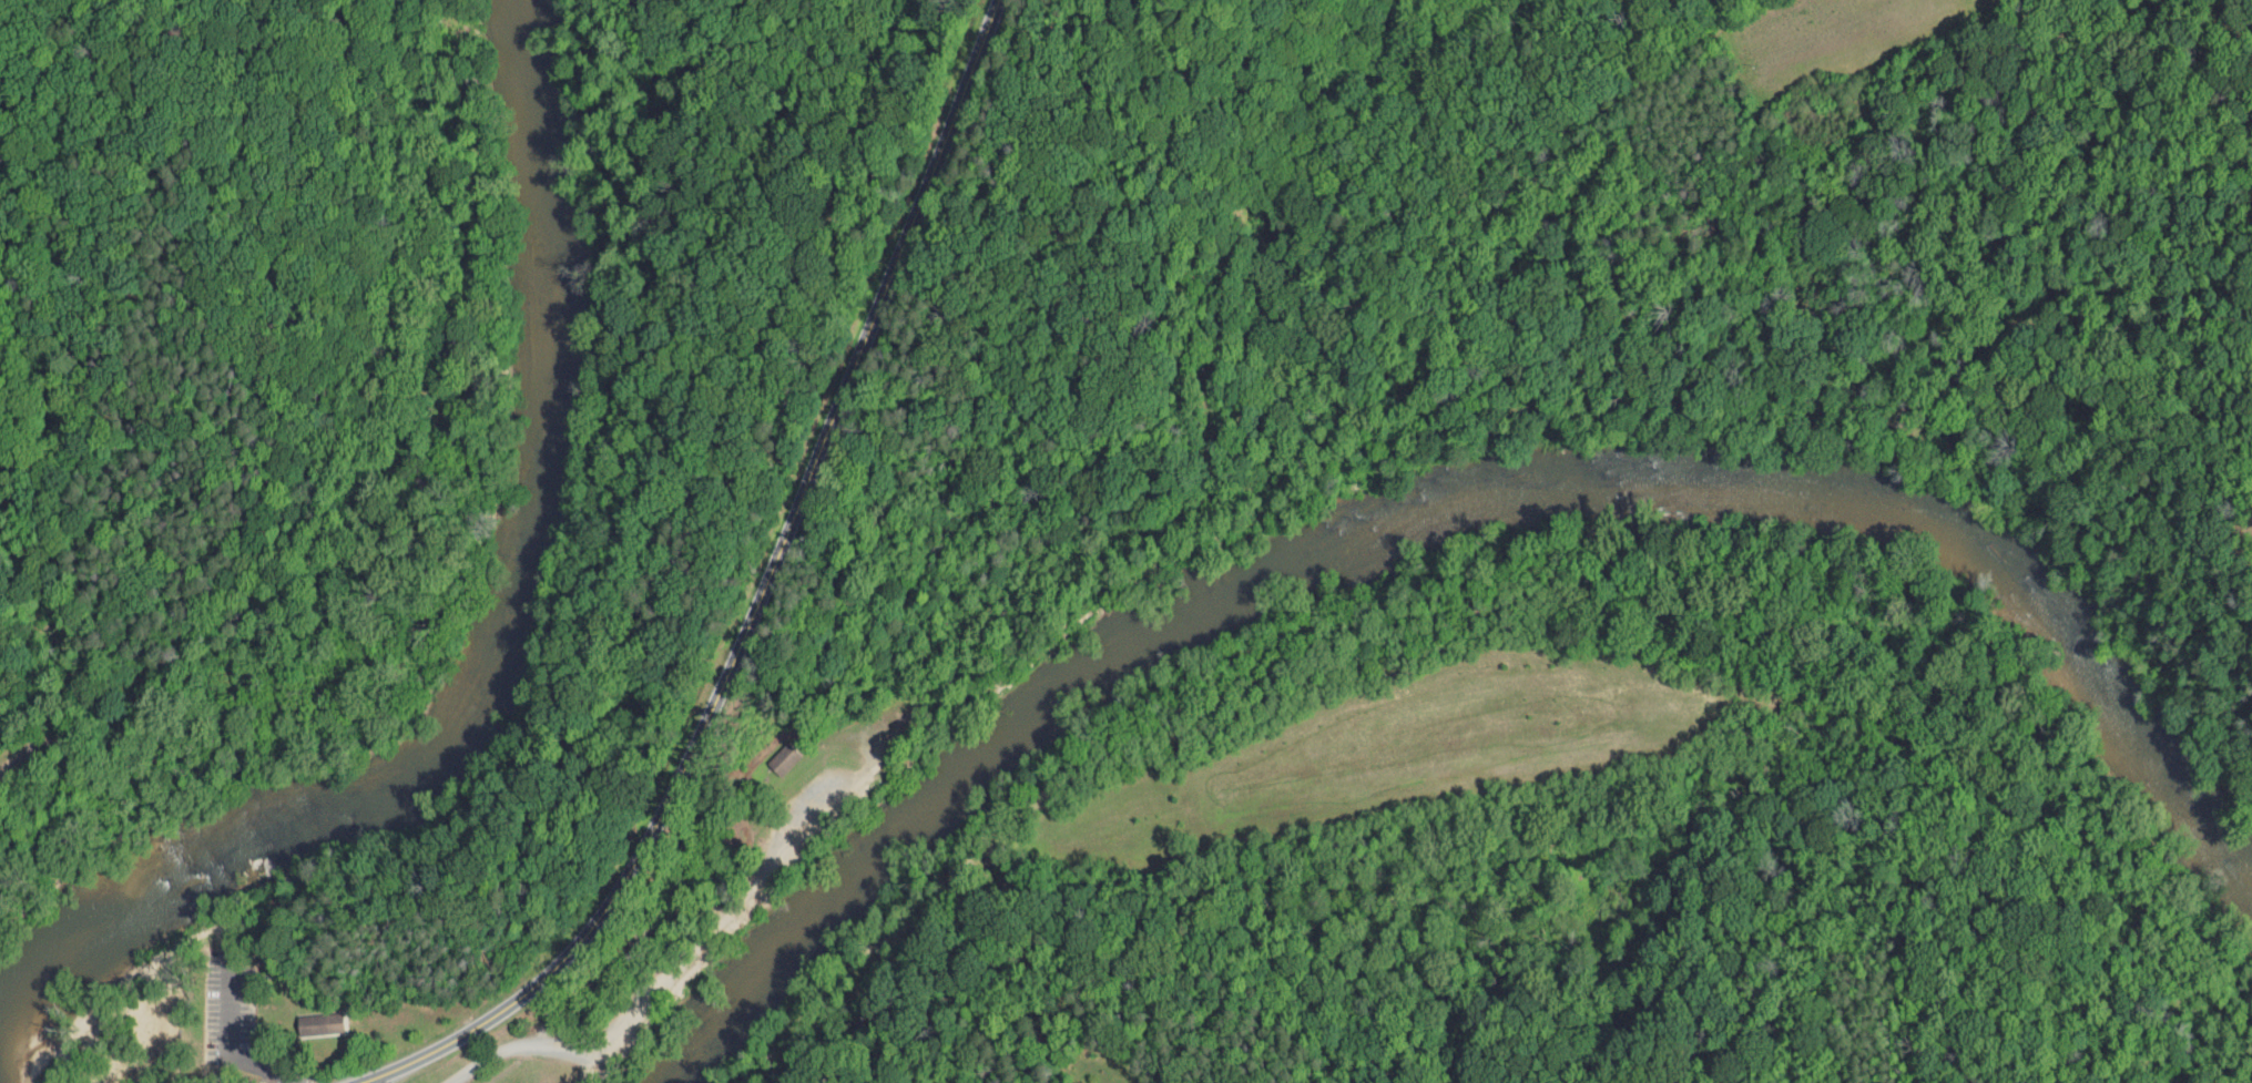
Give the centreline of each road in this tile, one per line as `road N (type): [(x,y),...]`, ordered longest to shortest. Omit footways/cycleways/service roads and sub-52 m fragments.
road 1 (tertiary): [(356,1082),(501,1011),(558,964),(629,876),(736,656),(1000,0)]
road 2 (track): [(887,718),(895,695),(928,657),(1012,604),(1051,568),(1135,527),(1207,514),(1246,490),(1271,462),(1278,386),(1291,366),(1308,366),(1325,403),(1366,427),(1448,427),(1497,411)]
road 3 (track): [(1764,412),(1843,380),(1878,391),(1906,415),(1918,412),(2000,326),(2025,313),(2184,311),(2251,320)]
road 4 (track): [(1497,411),(1533,402),(1627,426),(1739,421),(1764,412)]

